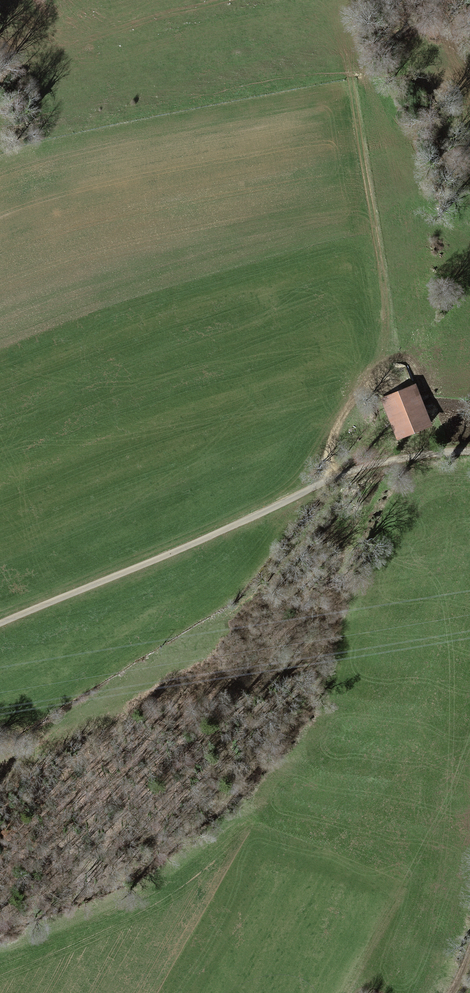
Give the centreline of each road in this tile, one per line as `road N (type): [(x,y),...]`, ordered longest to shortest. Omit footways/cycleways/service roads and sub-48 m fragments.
road 1 (unclassified): [(469,450),(378,464),(0,624)]
road 2 (track): [(312,491),(382,325),(351,76)]

